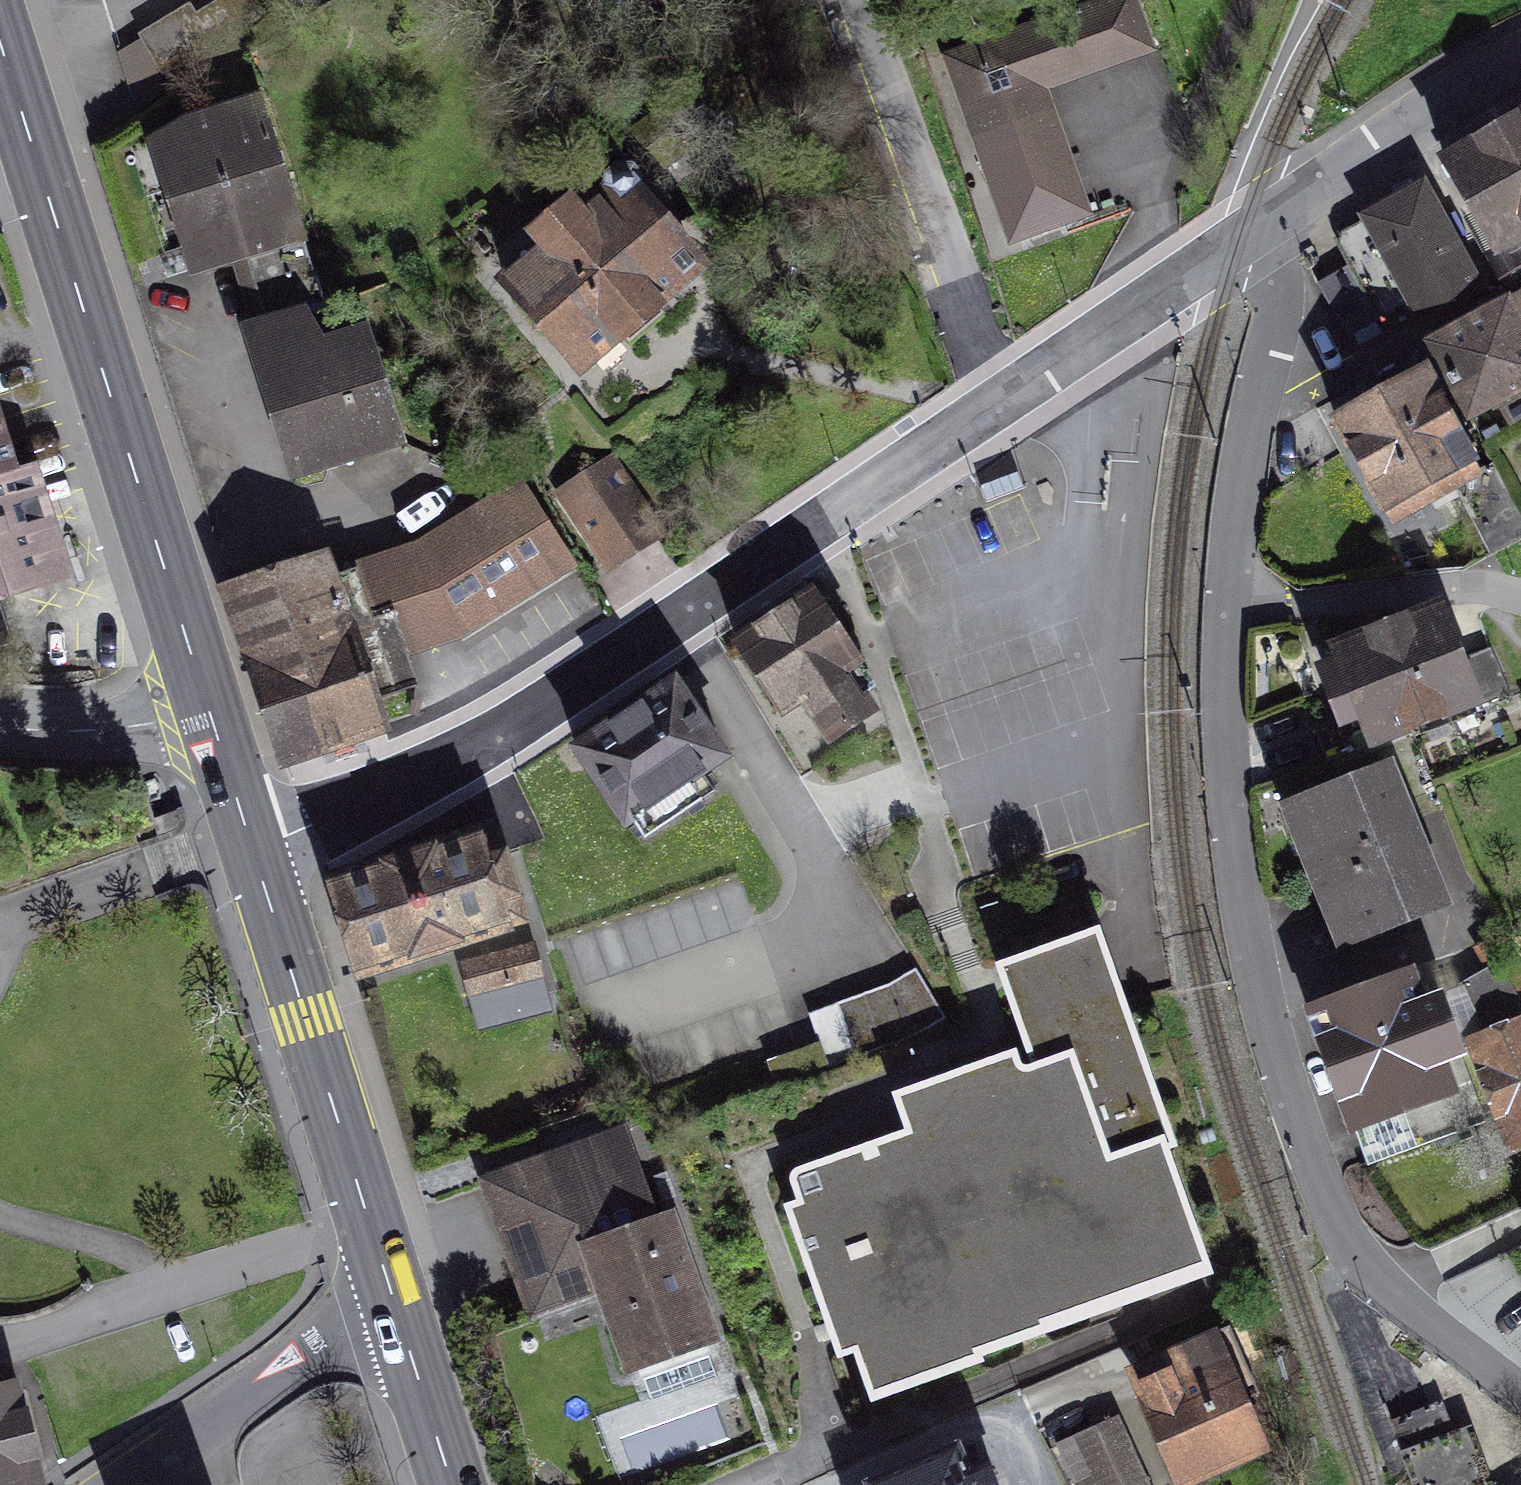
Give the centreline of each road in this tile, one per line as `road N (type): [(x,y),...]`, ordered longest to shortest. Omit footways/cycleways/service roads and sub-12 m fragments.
road 1 (residential): [(1279,215),(1278,315),(1241,471),(1224,604),(1227,794),(1257,986),(1292,1115),(1341,1232),(1407,1307),(1520,1395)]
road 2 (residential): [(253,848),(395,787),(599,683),(994,405)]
road 3 (primary): [(0,42),(208,708)]
road 4 (primary): [(253,848),(397,1308)]
road 5 (residential): [(839,0),(994,405)]
road 6 (residential): [(994,405),(1279,215)]
road 7 (residential): [(397,1308),(318,1340),(114,1484)]
road 8 (residential): [(1279,215),(1520,62)]
road 9 (residential): [(0,728),(99,730),(208,708)]
road 10 (primary): [(397,1308),(454,1484)]
road 11 (primary): [(208,708),(253,848)]

